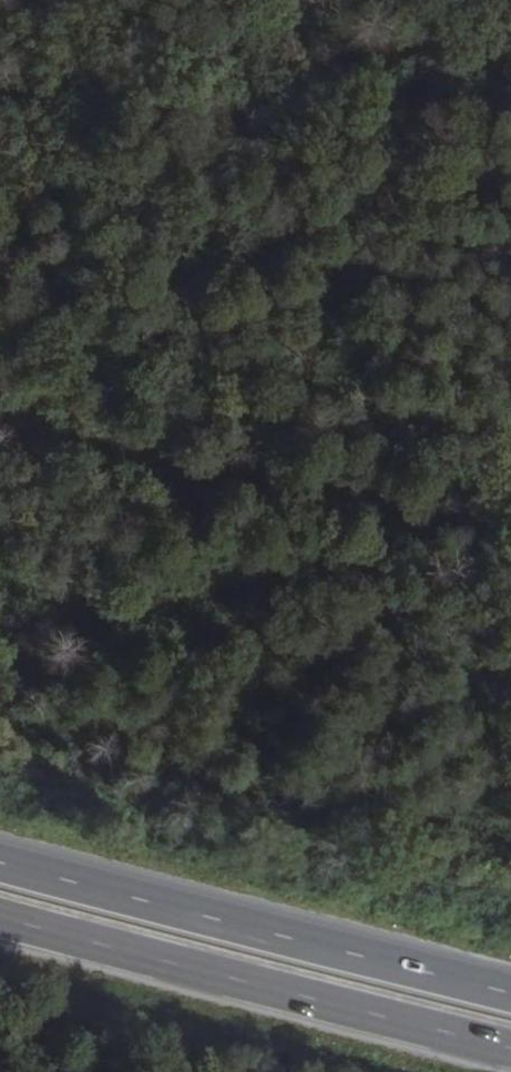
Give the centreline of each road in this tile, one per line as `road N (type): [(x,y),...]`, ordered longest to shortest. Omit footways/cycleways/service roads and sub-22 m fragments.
road 1 (trunk): [(510,996),(0,865)]
road 2 (trunk): [(0,920),(510,1050)]

